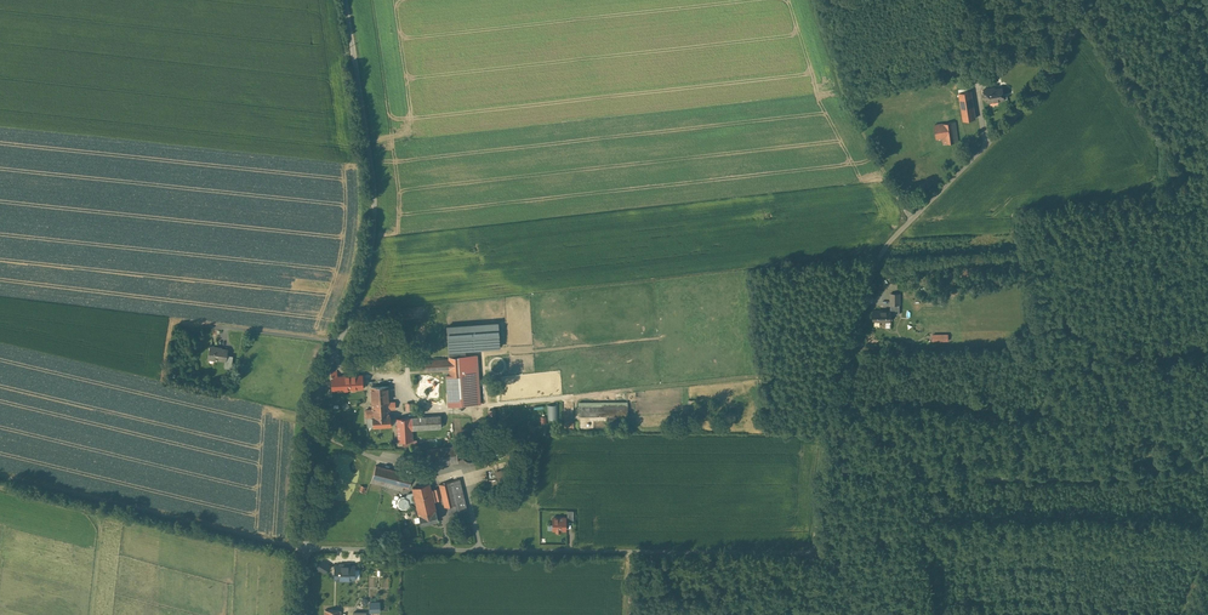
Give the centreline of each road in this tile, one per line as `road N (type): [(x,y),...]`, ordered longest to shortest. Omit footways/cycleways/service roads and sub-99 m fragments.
road 1 (unclassified): [(1089,0),(1030,101),(885,249),(830,408),(814,552)]
road 2 (unclassified): [(306,548),(313,423),(373,233),(345,0)]
road 3 (unclassified): [(306,548),(814,552)]
road 4 (unclassified): [(814,552),(874,547),(924,503),(971,482),(1121,476),(1207,455)]
road 5 (unclassified): [(0,475),(306,548)]
road 6 (track): [(912,219),(845,101),(811,0)]

